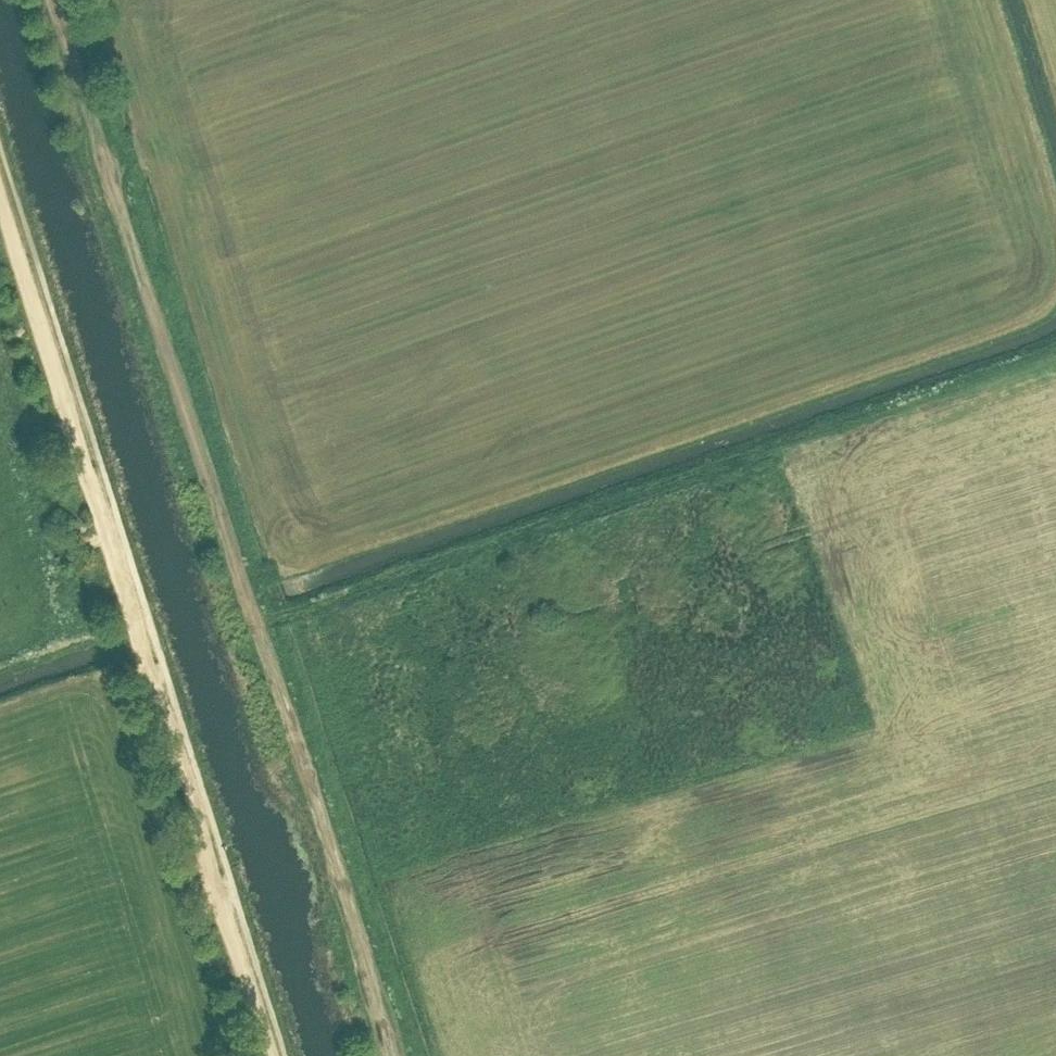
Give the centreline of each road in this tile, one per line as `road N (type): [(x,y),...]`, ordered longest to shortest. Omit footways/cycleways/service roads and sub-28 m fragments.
road 1 (track): [(53,0),(385,1055)]
road 2 (track): [(0,211),(263,1055)]

